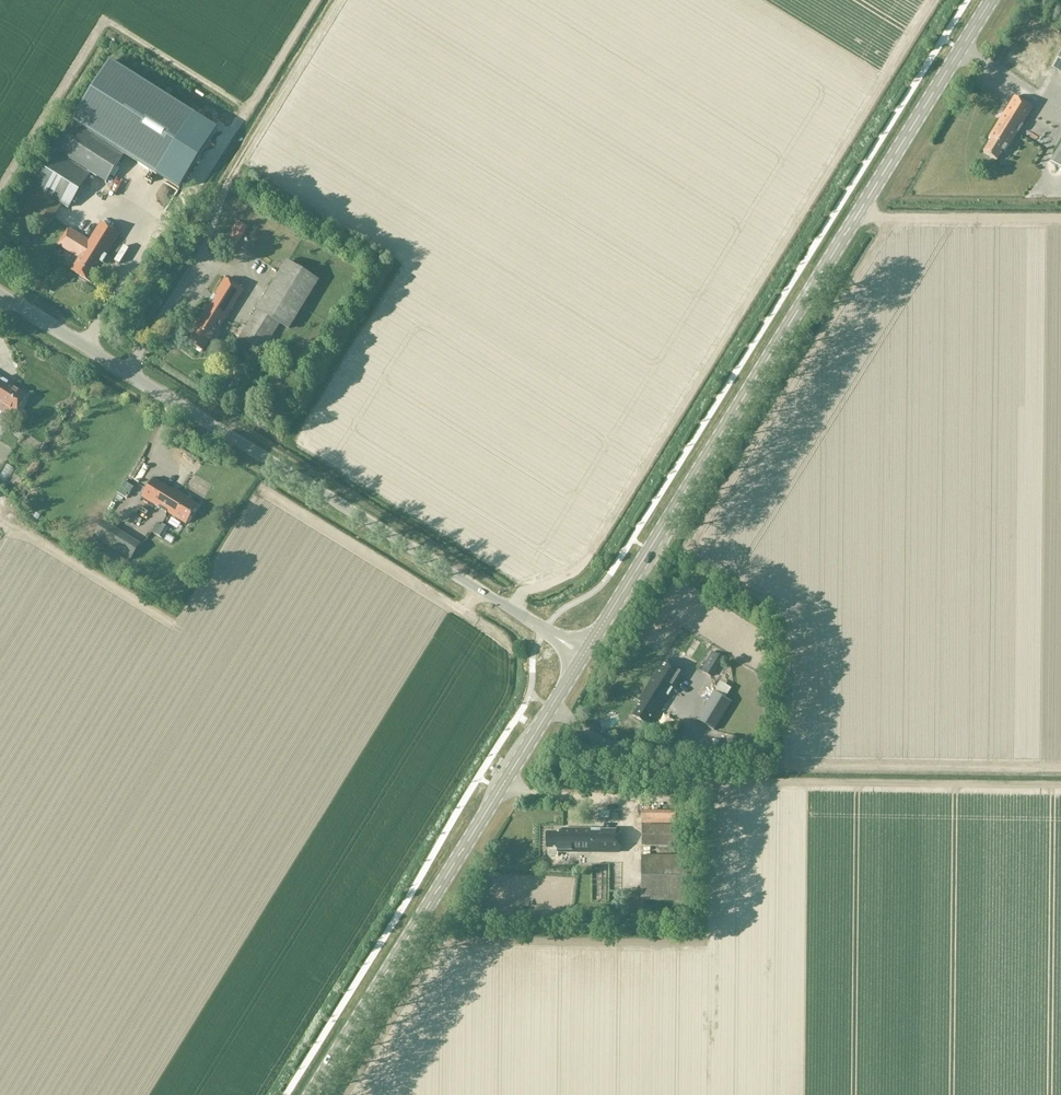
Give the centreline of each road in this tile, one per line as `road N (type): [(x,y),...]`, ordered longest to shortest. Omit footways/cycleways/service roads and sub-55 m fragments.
road 1 (secondary): [(588,648),(991,0)]
road 2 (track): [(512,611),(522,594),(573,573),(599,543),(934,0)]
road 3 (unclassified): [(554,637),(0,294)]
road 4 (secondary): [(310,1094),(580,662)]

